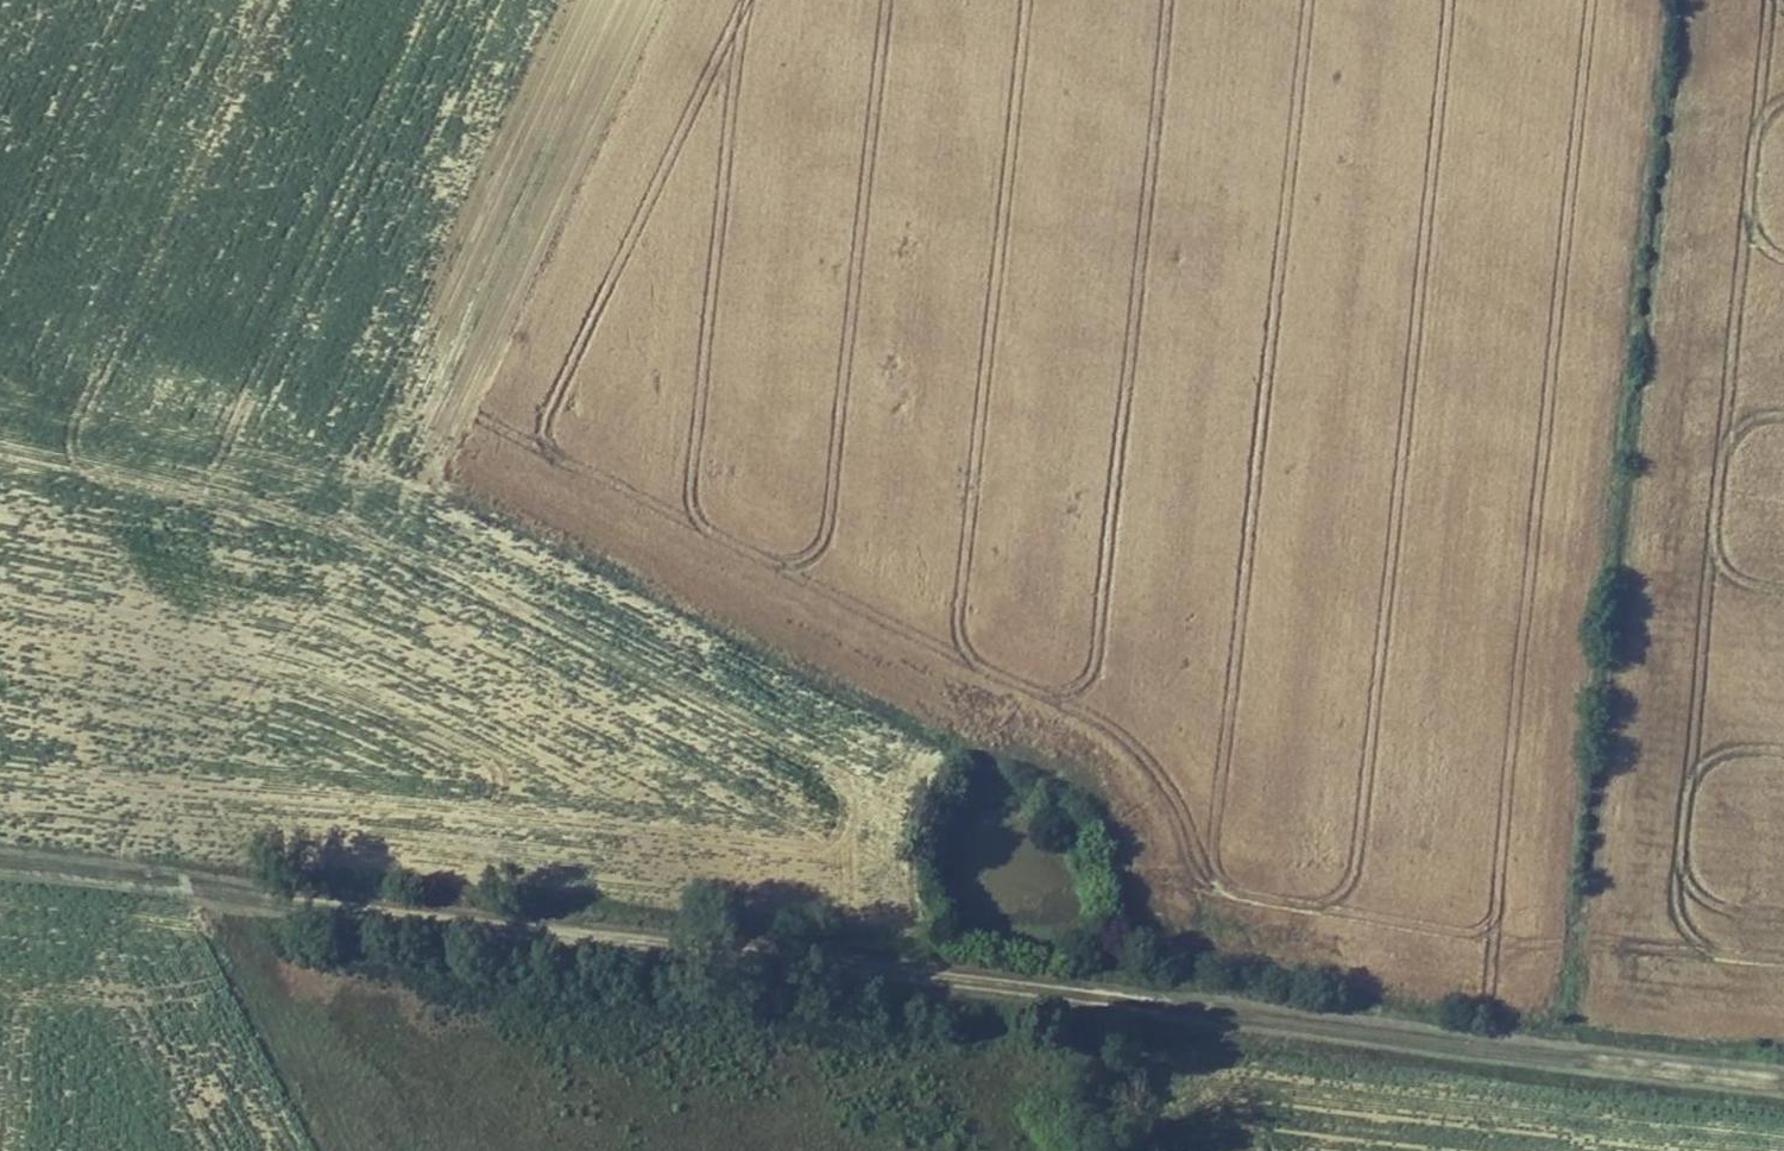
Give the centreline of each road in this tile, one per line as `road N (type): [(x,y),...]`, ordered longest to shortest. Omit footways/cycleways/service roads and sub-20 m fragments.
road 1 (track): [(0,867),(1783,1076)]

